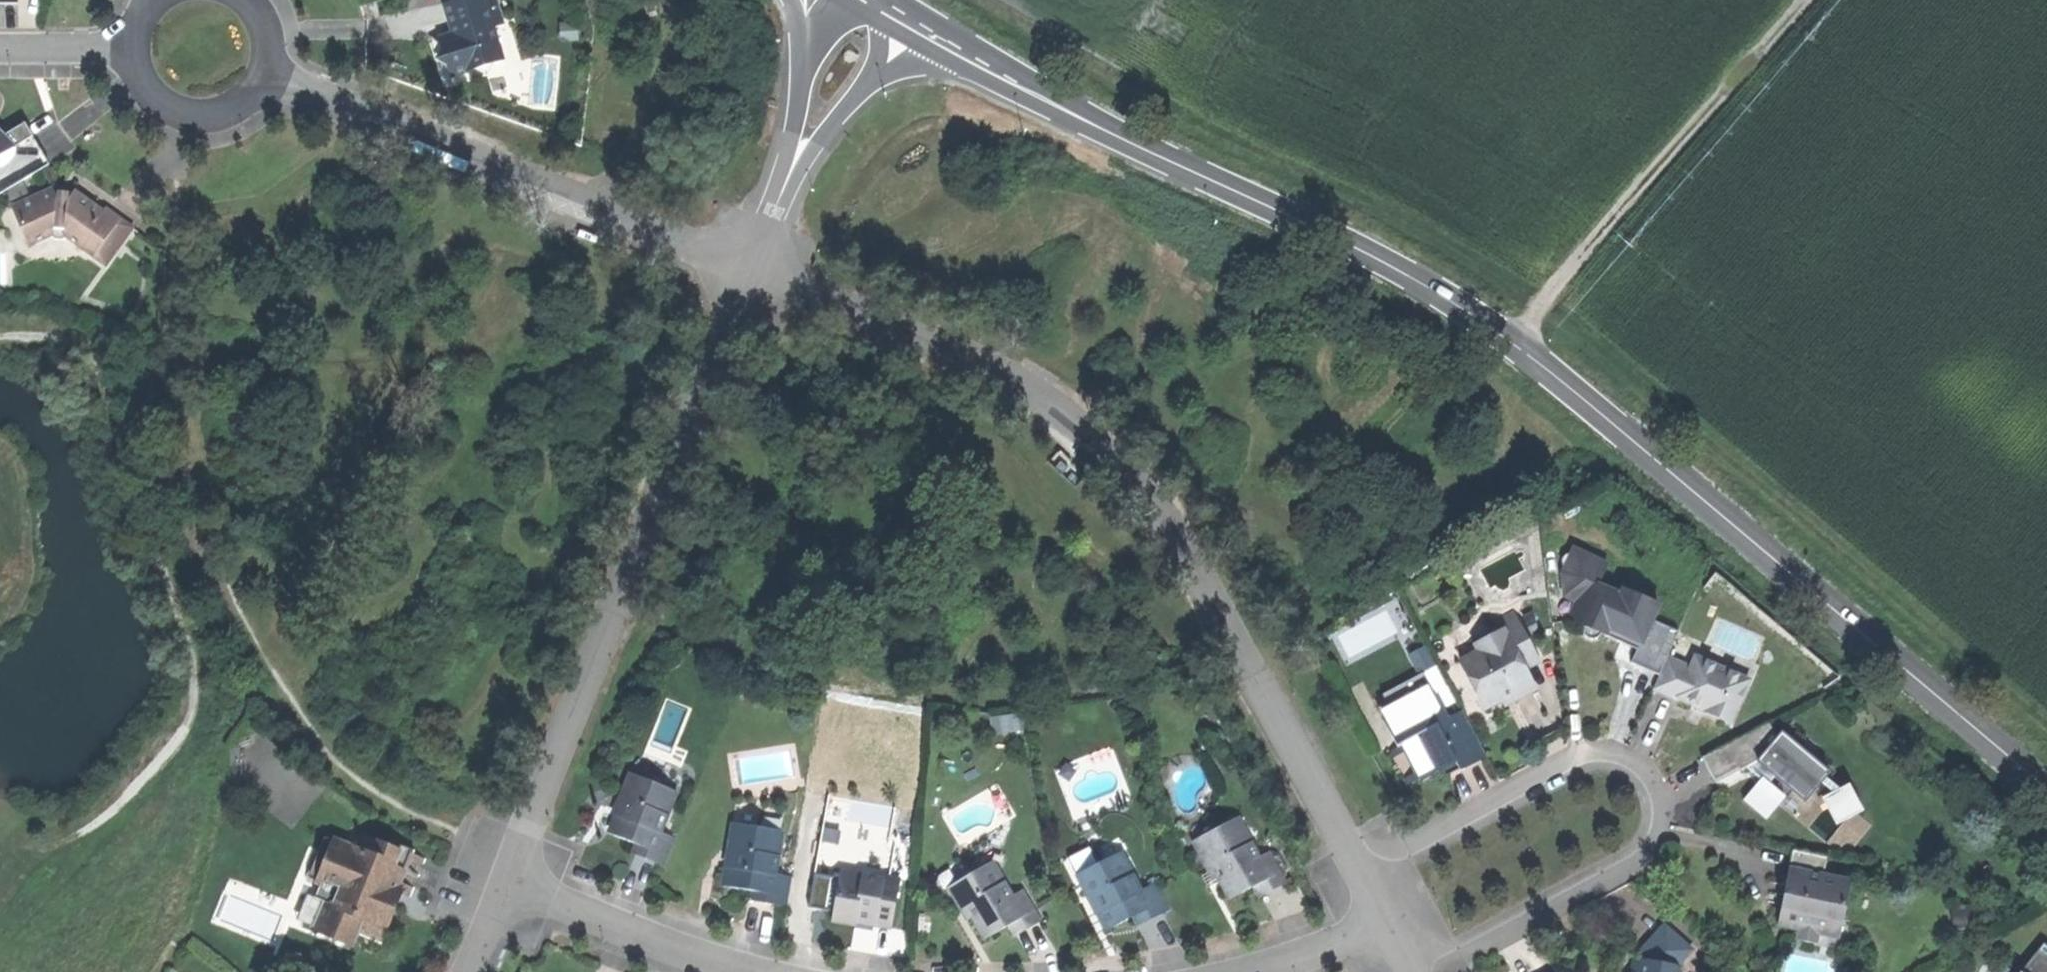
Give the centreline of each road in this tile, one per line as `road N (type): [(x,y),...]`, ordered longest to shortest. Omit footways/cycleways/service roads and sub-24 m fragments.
road 1 (tertiary): [(2046,789),(1511,342),(1360,251),(1030,92),(919,27)]
road 2 (residential): [(1361,883),(1190,550),(1101,442),(1005,376),(747,270)]
road 3 (track): [(507,878),(346,770),(290,699),(241,608),(152,253),(176,111)]
road 4 (residential): [(747,270),(507,878)]
road 5 (residential): [(1361,883),(1591,769),(1622,774),(1643,796),(1646,828),(1613,861),(1433,971)]
road 6 (residential): [(747,270),(264,78)]
road 7 (track): [(1511,342),(1812,0)]
road 8 (residential): [(507,878),(746,971)]
road 9 (track): [(673,5),(605,214)]
road 10 (residential): [(794,165),(919,27)]
road 11 (residential): [(139,51),(150,89),(176,111),(210,116),(242,105),(264,78)]
road 12 (residential): [(827,0),(803,42),(794,165)]
road 13 (residential): [(1236,971),(1381,925)]
road 14 (residential): [(139,51),(0,50)]

